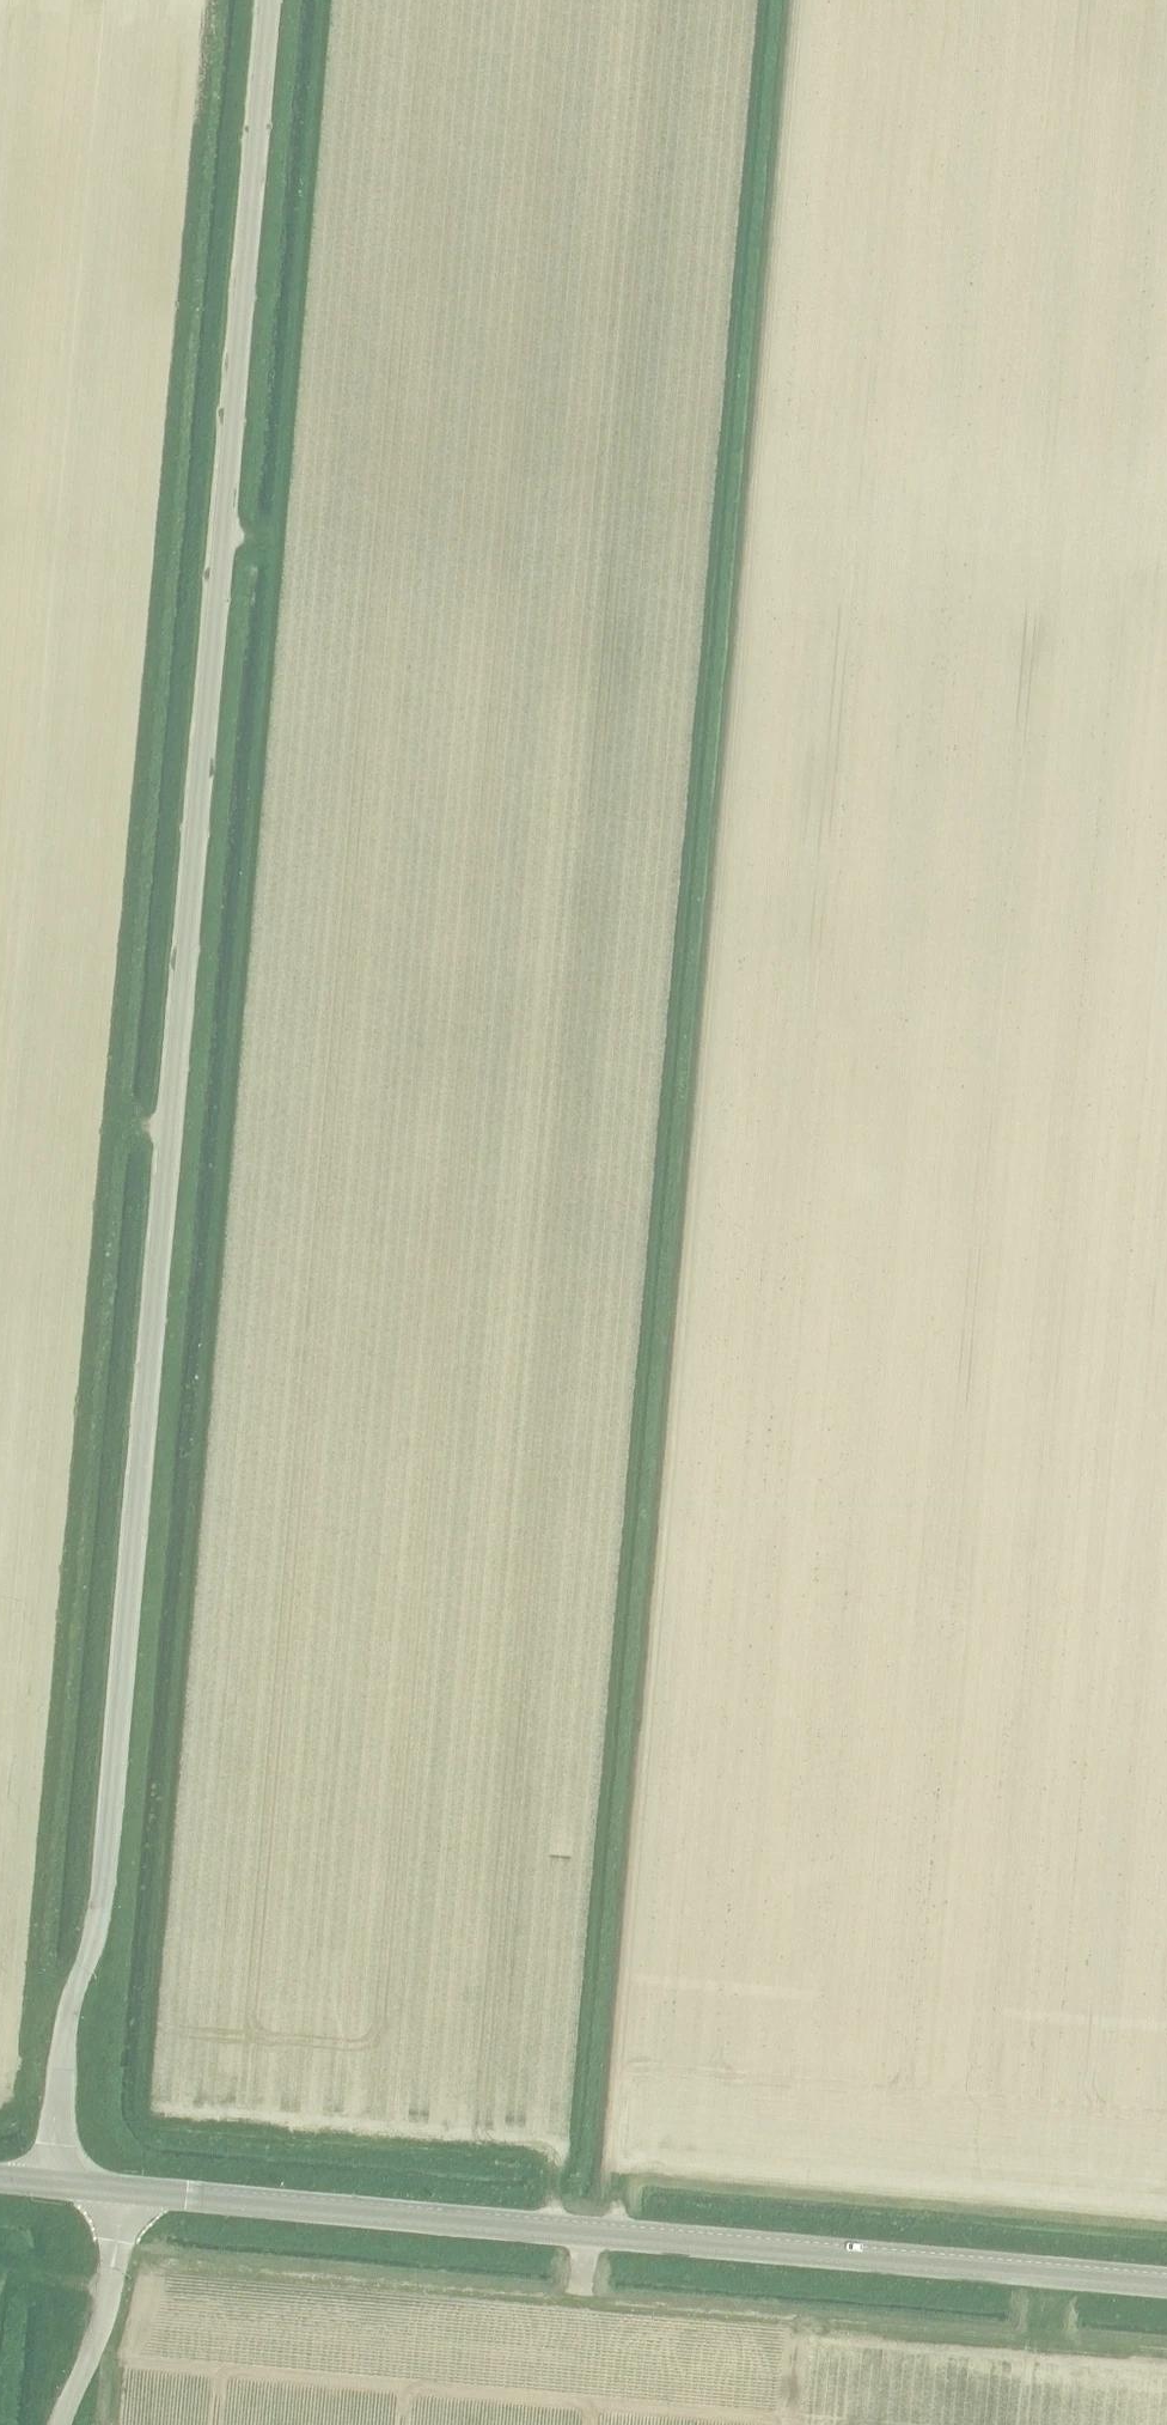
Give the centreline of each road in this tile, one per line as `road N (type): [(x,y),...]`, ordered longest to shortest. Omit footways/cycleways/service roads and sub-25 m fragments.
road 1 (unclassified): [(53,2185),(64,2027),(101,1913),(268,0)]
road 2 (secondary): [(1166,2285),(126,2193)]
road 3 (unclassified): [(66,2424),(106,2315),(126,2193)]

